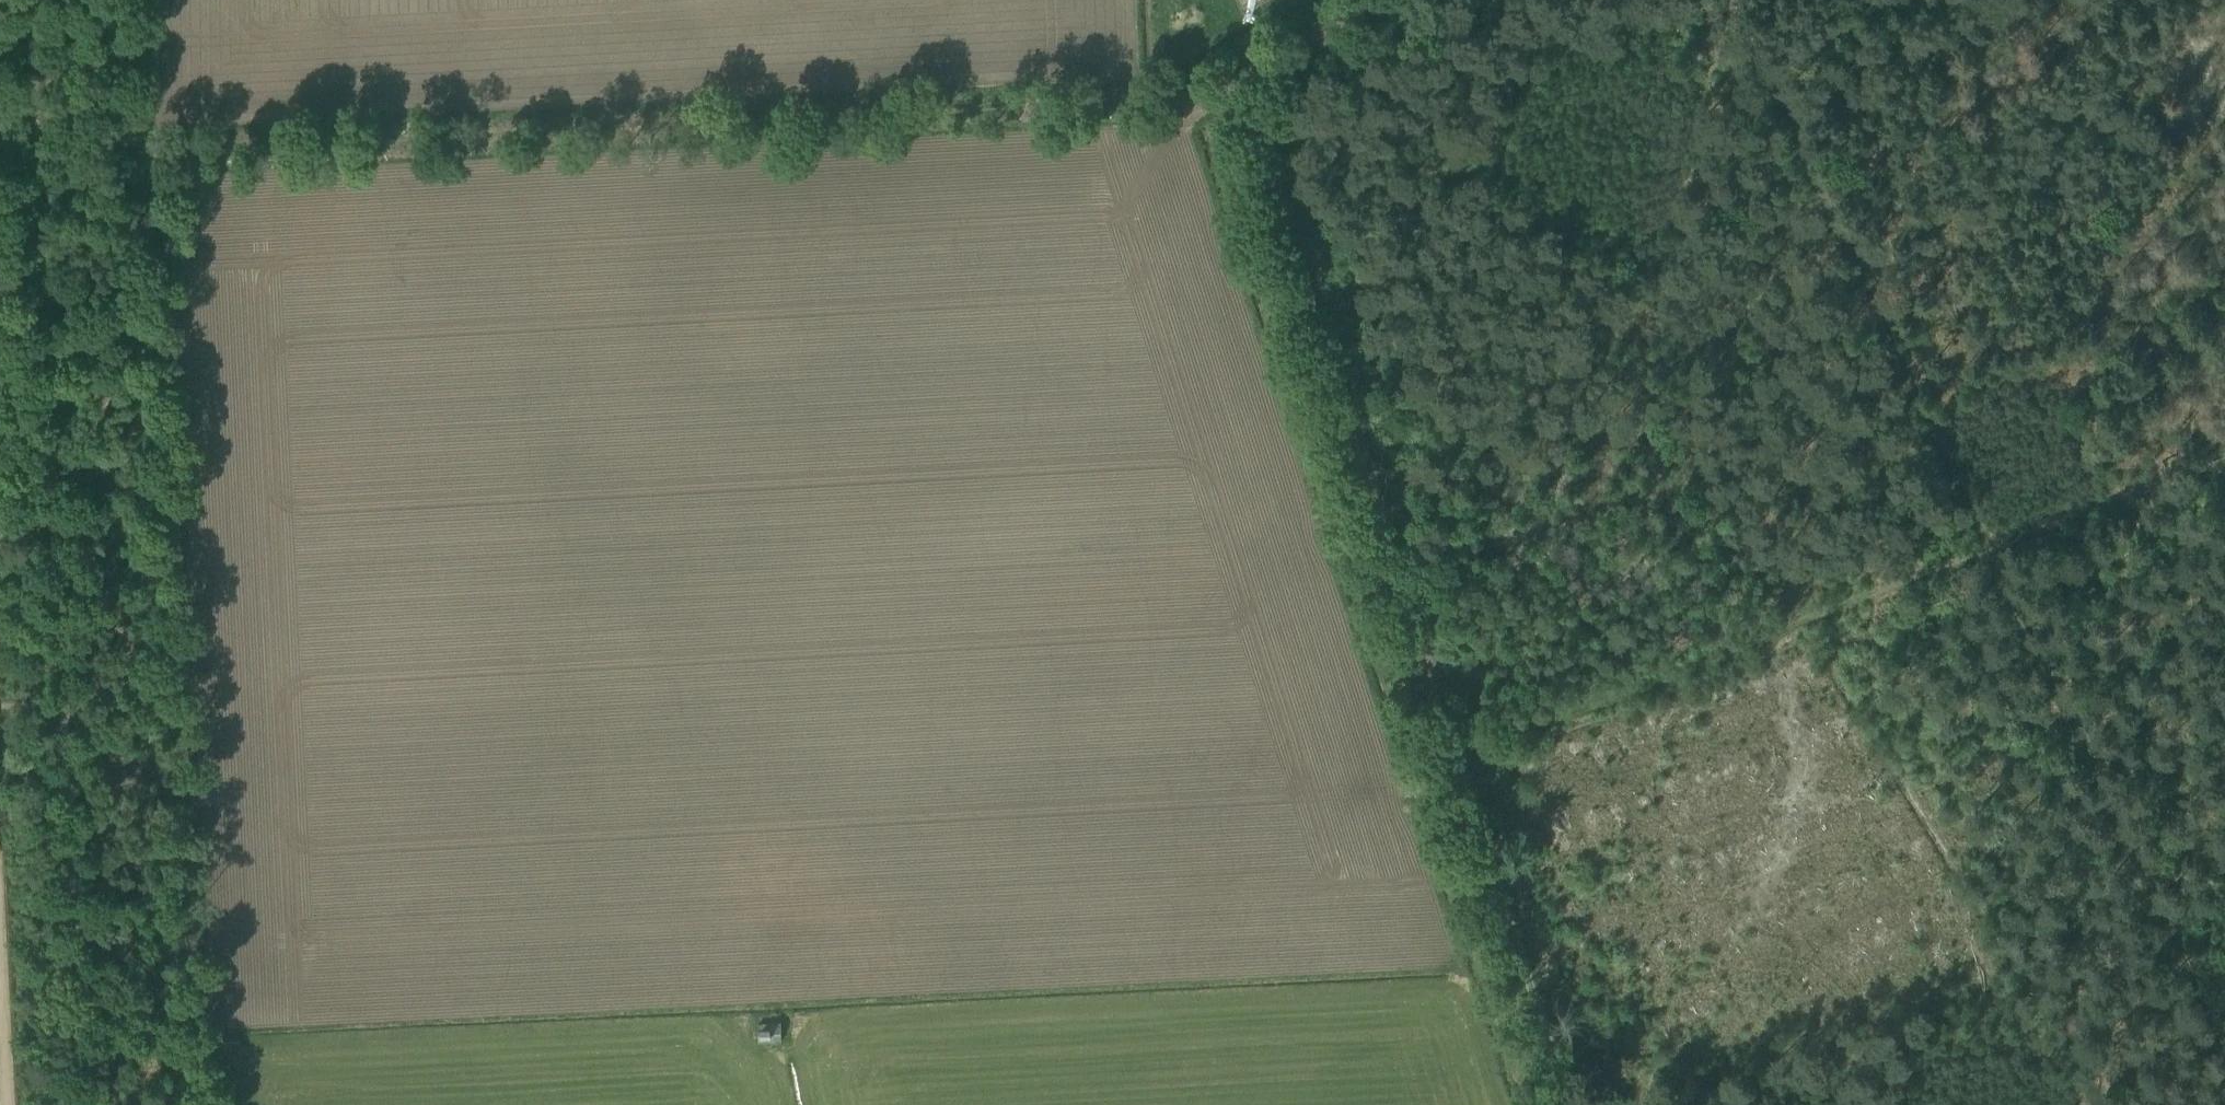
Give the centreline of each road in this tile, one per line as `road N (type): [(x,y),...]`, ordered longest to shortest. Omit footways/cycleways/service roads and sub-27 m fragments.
road 1 (track): [(1460,754),(1239,82),(1381,0)]
road 2 (track): [(1573,1104),(1460,754)]

